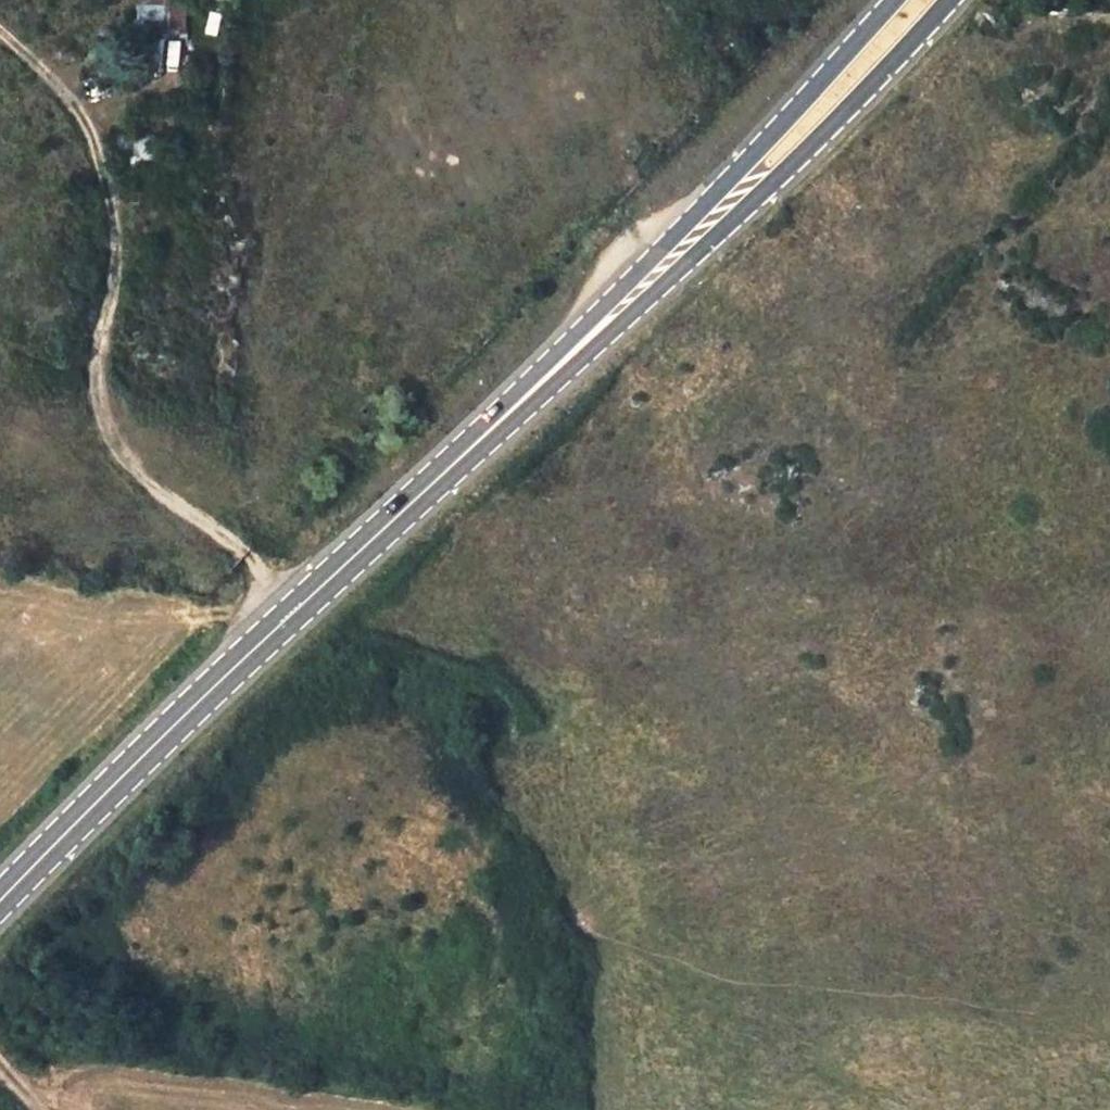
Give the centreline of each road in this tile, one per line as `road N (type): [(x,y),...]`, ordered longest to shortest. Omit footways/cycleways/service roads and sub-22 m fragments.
road 1 (primary): [(0,902),(226,673),(555,360)]
road 2 (primary): [(555,360),(726,226),(941,0)]
road 3 (primary): [(893,0),(555,360)]

